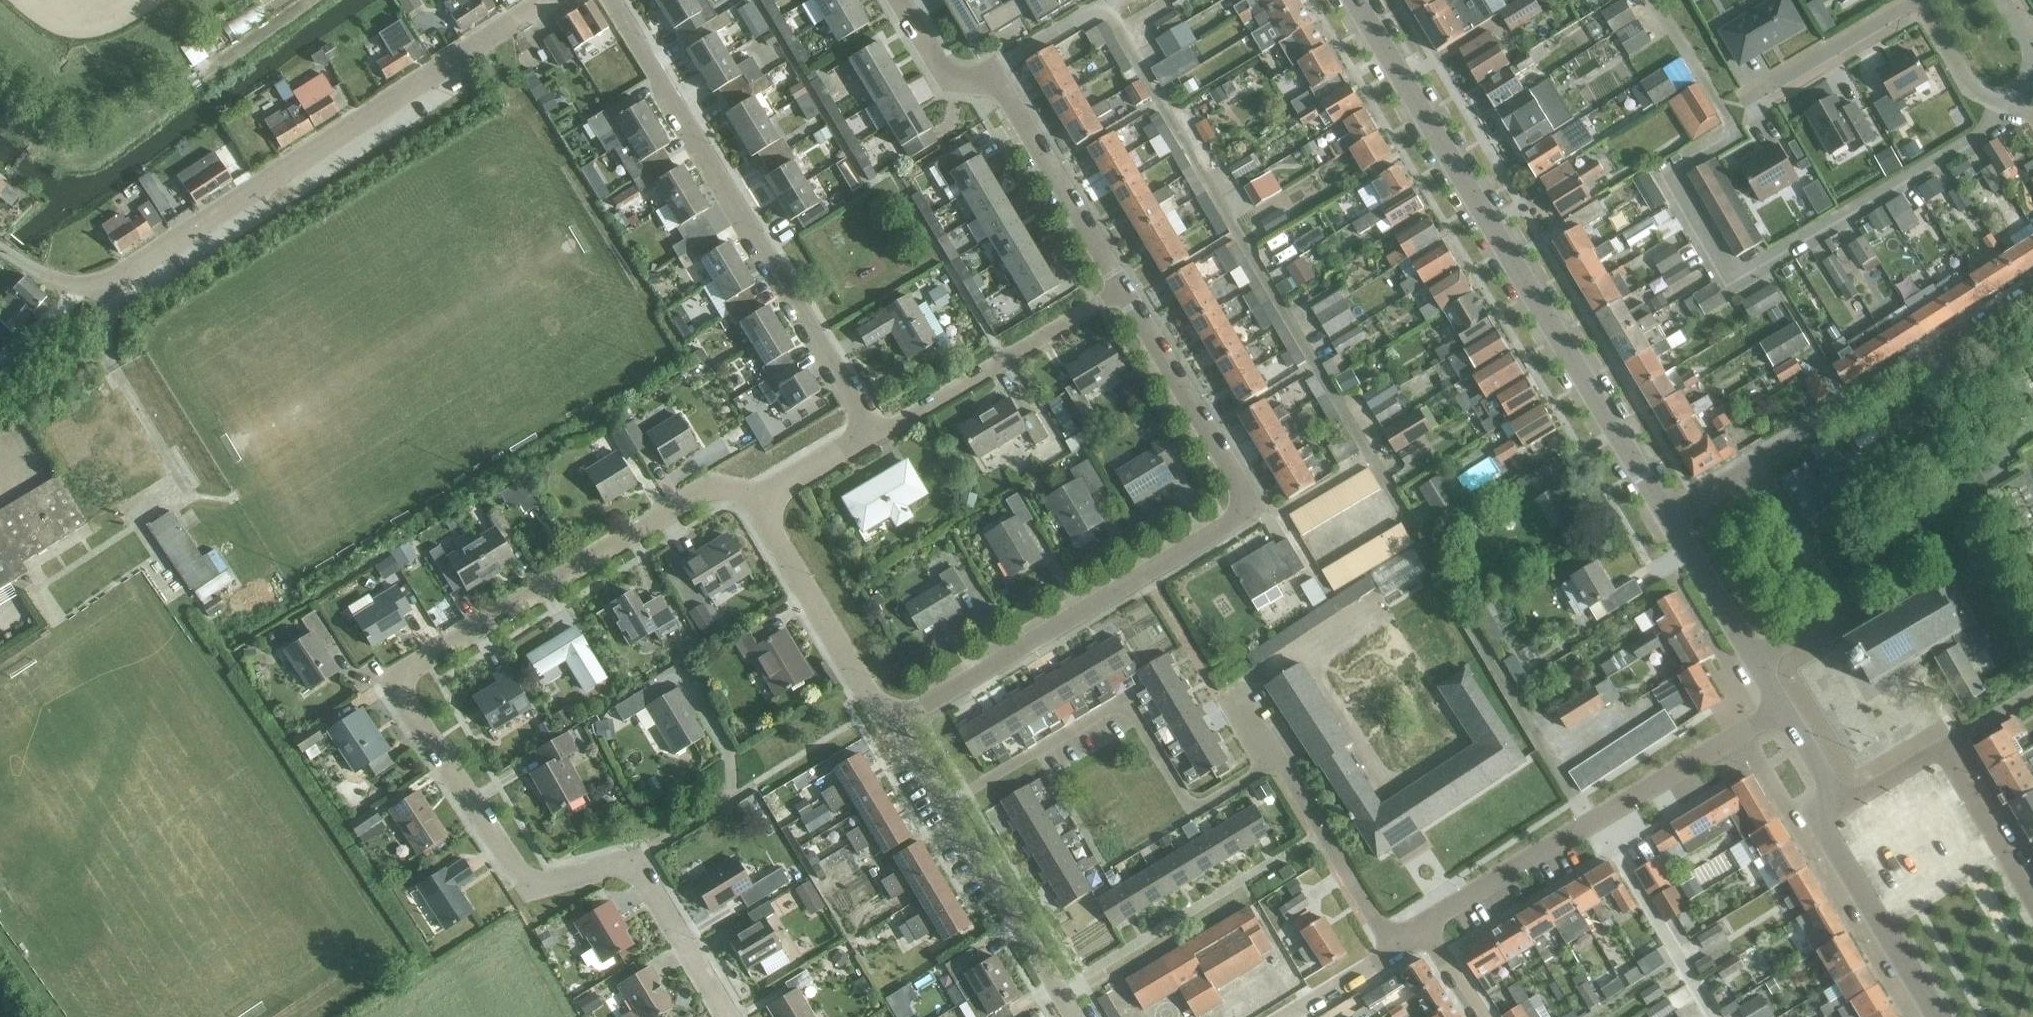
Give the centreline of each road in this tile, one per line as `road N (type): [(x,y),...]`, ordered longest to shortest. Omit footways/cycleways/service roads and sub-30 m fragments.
road 1 (residential): [(731,1016),(649,877),(622,865),(548,886),(522,874),(411,706),(408,687),(421,665),(710,487),(736,487),(756,503)]
road 2 (residential): [(1998,98),(1985,139),(1733,286),(1669,174),(1737,134),(1652,0)]
road 3 (residential): [(894,723),(1237,521),(1240,482),(1124,293)]
road 4 (tertiary): [(1670,517),(1357,0)]
road 5 (residential): [(549,0),(108,282)]
road 6 (residential): [(871,434),(614,0)]
road 7 (residential): [(1429,929),(1782,704)]
road 8 (residential): [(946,803),(1121,707),(1194,806),(1276,760)]
road 9 (residential): [(1124,293),(1002,95),(933,62),(897,0)]
road 10 (residential): [(2032,289),(1750,467)]
road 11 (residential): [(871,434),(1124,293)]
road 12 (residential): [(894,723),(756,503)]
road 13 (tertiary): [(1938,1016),(1828,835),(1826,815),(1839,799)]
road 14 (residential): [(1756,658),(1830,605),(1750,467)]
road 15 (residential): [(1073,1016),(946,803)]
road 16 (residential): [(1396,950),(1276,760)]
road 17 (residential): [(1749,98),(1919,0)]
road 18 (residential): [(2032,905),(1941,749)]
road 19 (tertiary): [(1756,658),(1670,517)]
road 20 (residential): [(99,346),(176,467)]
road 21 (residential): [(756,503),(871,434)]
road 22 (residential): [(1285,1016),(1396,950)]
road 23 (residential): [(1924,0),(1975,87),(1998,98)]
road 24 (residential): [(312,0),(212,70)]

